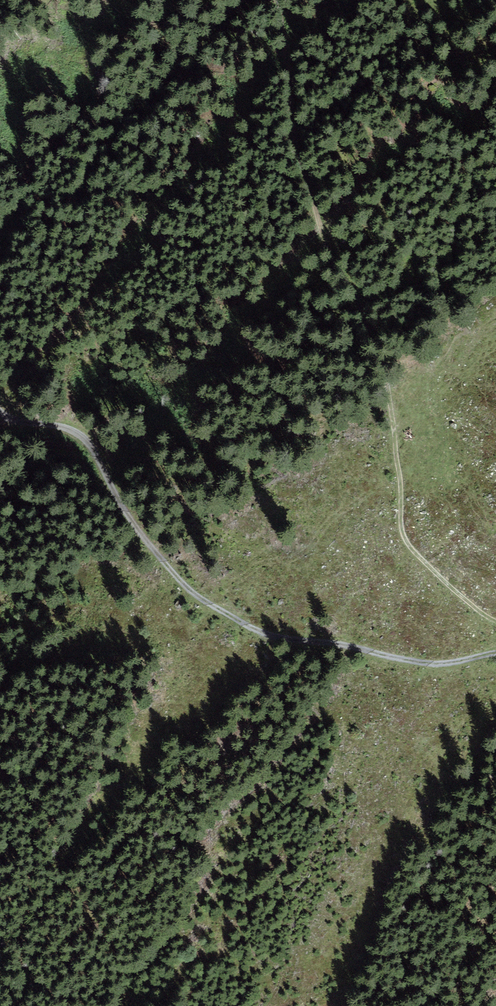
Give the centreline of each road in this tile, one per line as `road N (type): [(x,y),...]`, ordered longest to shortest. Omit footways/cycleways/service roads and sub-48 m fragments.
road 1 (track): [(0,410),(62,425),(87,440),(143,537),(186,584),(247,630),(422,664),(495,658)]
road 2 (track): [(284,0),(299,156),(391,416)]
road 3 (track): [(495,616),(459,598),(409,549),(391,416)]

